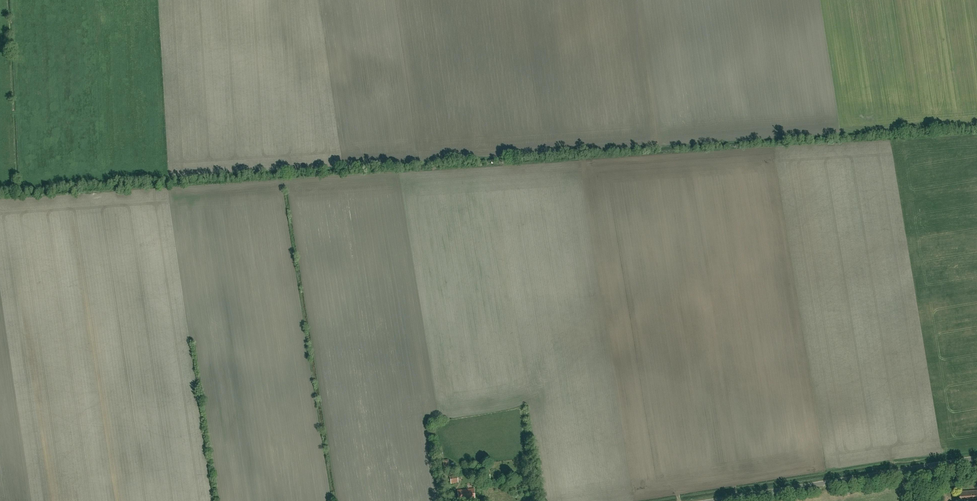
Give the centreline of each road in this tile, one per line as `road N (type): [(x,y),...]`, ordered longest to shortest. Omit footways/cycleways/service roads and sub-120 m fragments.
road 1 (residential): [(709,500),(976,458)]

